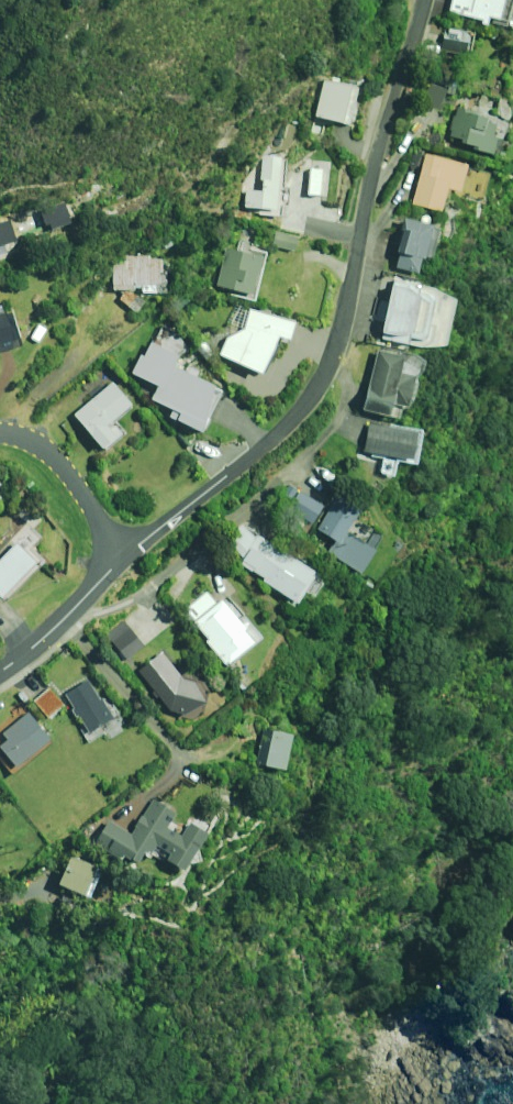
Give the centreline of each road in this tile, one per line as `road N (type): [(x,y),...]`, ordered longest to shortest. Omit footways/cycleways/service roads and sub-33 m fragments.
road 1 (residential): [(422,0),(326,377),(267,446),(122,560)]
road 2 (residential): [(0,433),(53,456),(122,560)]
road 3 (tertiary): [(122,560),(0,674)]

